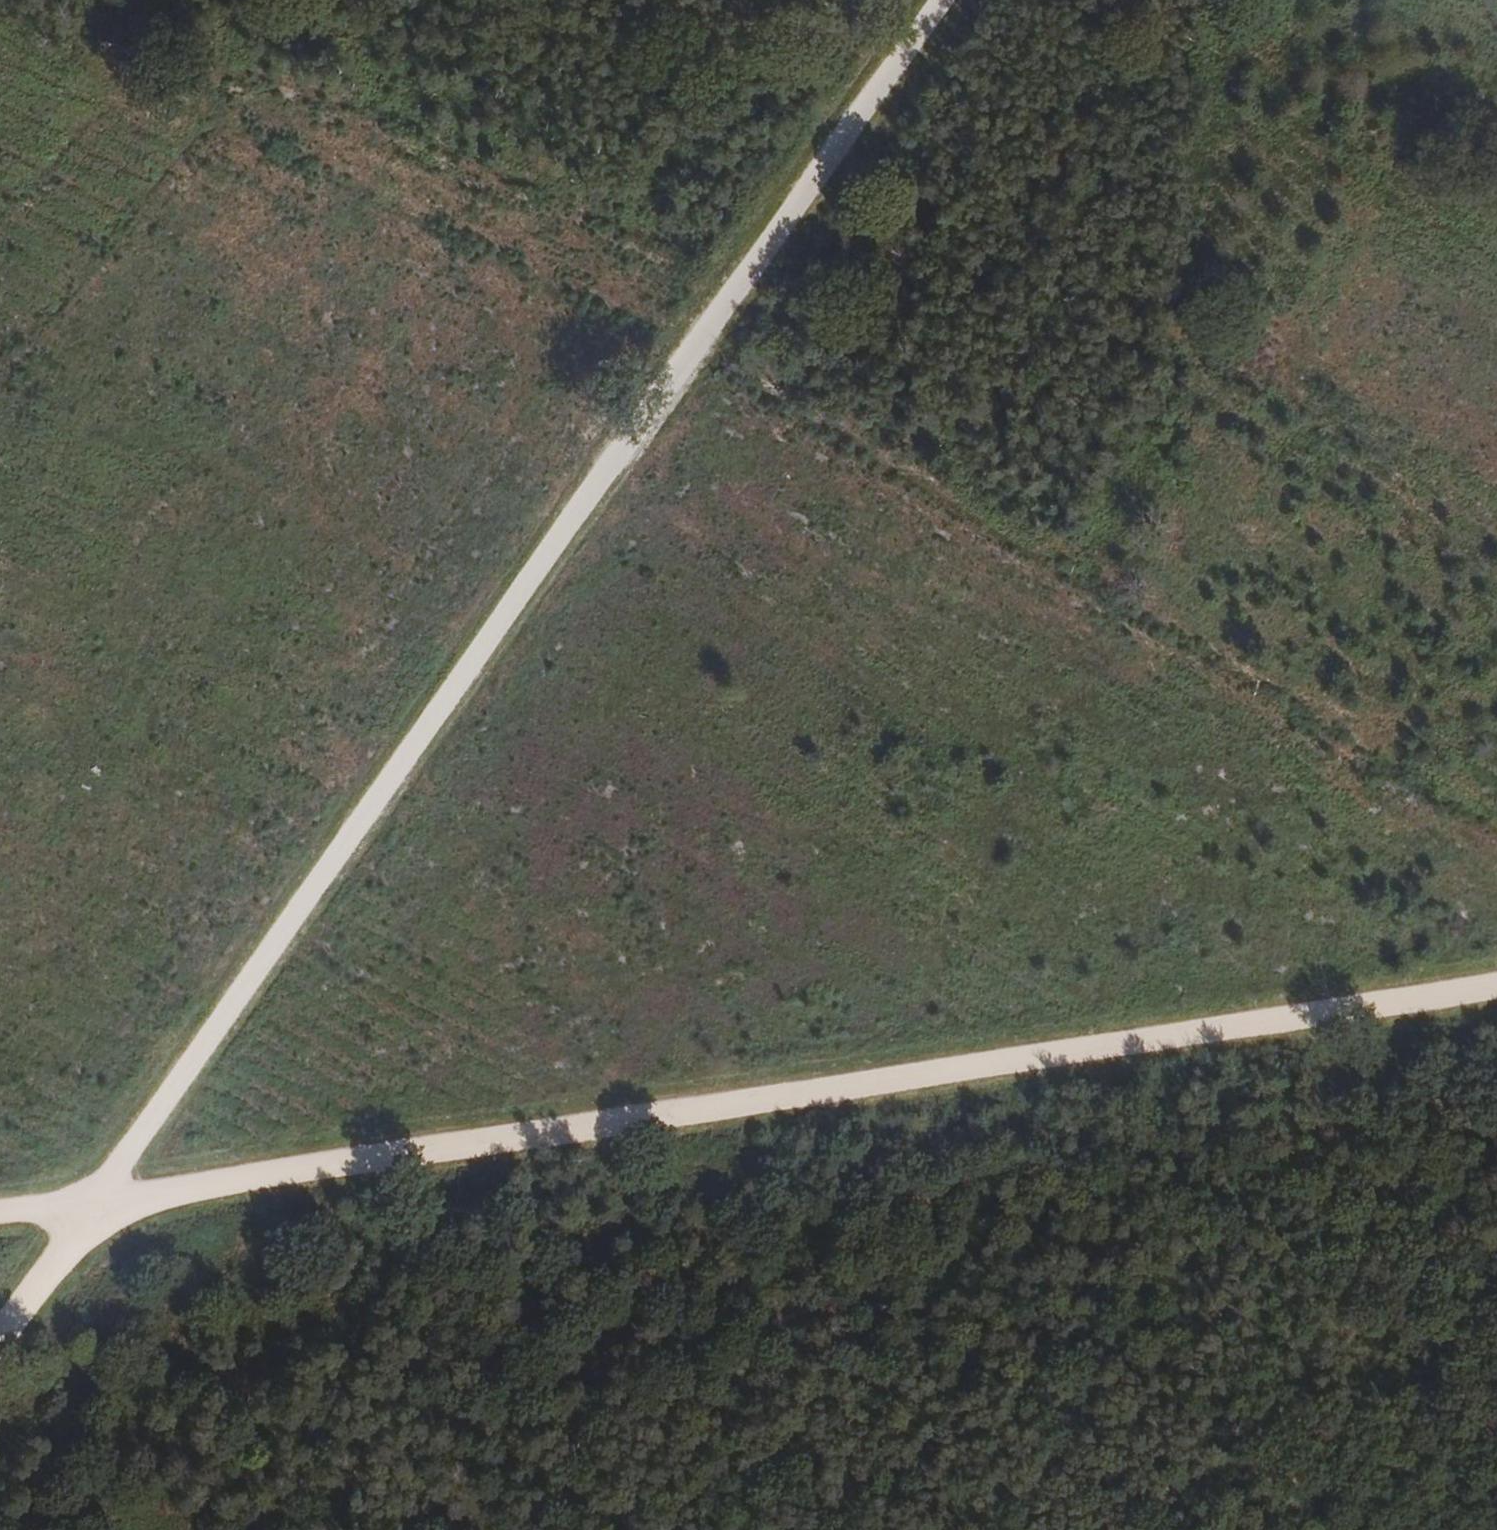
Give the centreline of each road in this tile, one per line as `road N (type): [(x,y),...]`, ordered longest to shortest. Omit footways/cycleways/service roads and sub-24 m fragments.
road 1 (track): [(934,0),(0,1325)]
road 2 (track): [(0,1214),(1496,984)]

